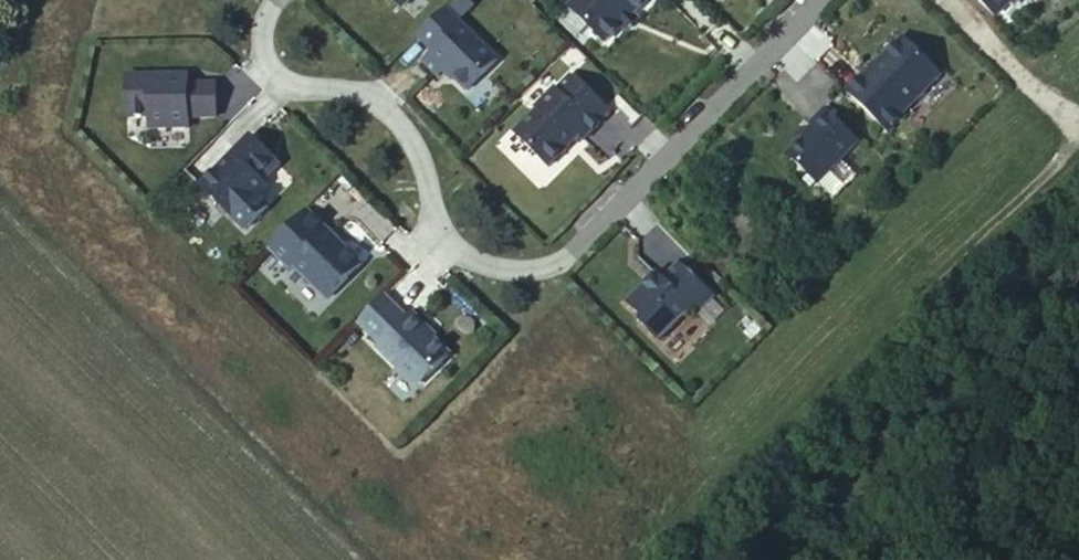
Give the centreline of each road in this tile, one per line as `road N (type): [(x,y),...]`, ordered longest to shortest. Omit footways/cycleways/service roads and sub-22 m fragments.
road 1 (residential): [(812,0),(558,254),(507,268),(448,249),(382,101),(271,74),(258,41),(262,0)]
road 2 (track): [(1078,123),(944,0)]

